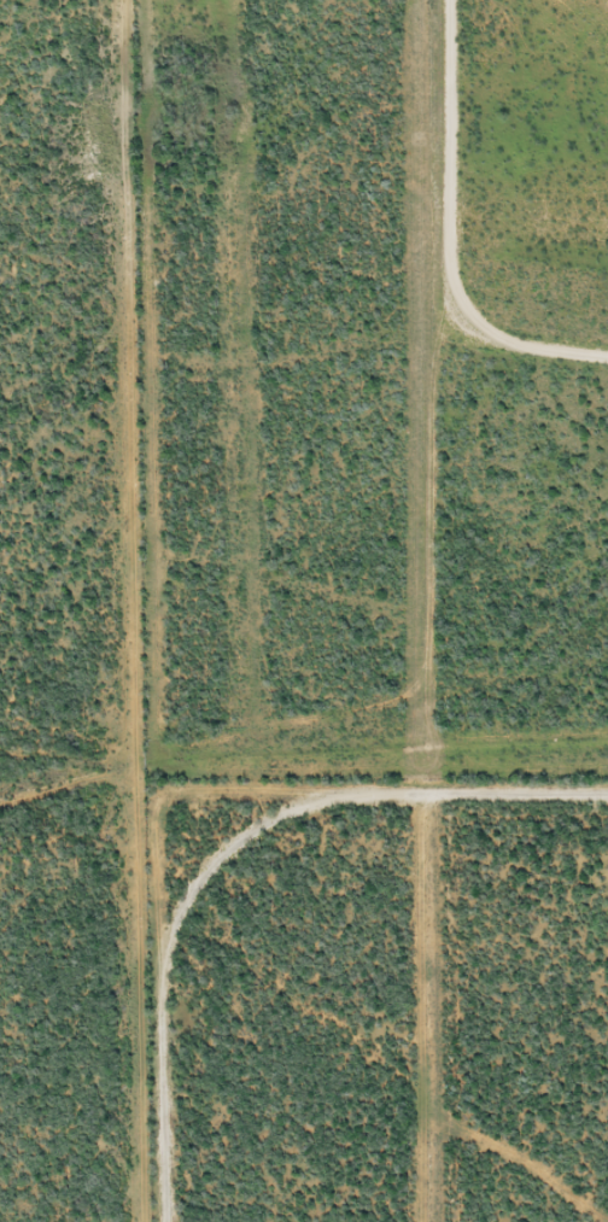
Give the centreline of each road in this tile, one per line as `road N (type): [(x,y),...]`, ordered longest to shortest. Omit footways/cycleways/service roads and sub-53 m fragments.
road 1 (residential): [(607,866),(487,867),(470,843),(462,0)]
road 2 (residential): [(0,786),(175,791),(198,744),(207,0)]
road 3 (residential): [(487,867),(488,1221)]

